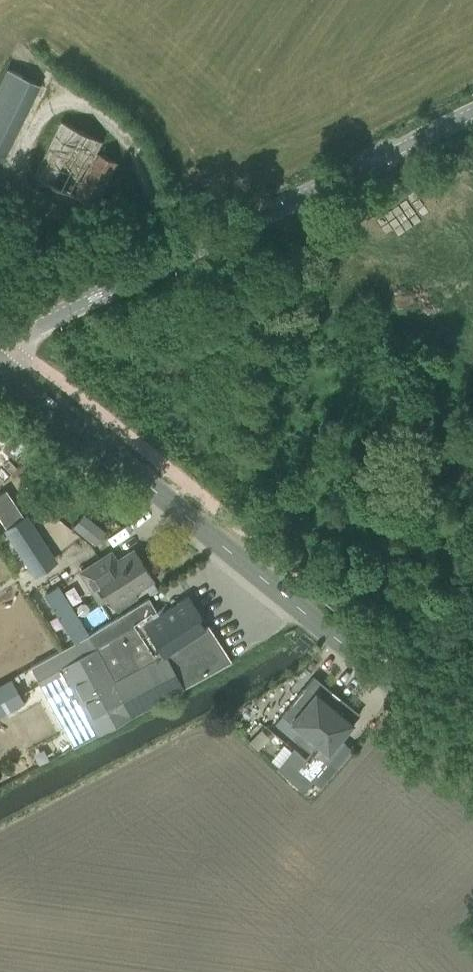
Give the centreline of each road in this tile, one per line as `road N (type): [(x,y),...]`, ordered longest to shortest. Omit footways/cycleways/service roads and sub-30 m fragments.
road 1 (tertiary): [(472,750),(0,364)]
road 2 (unclassified): [(0,344),(472,112)]

